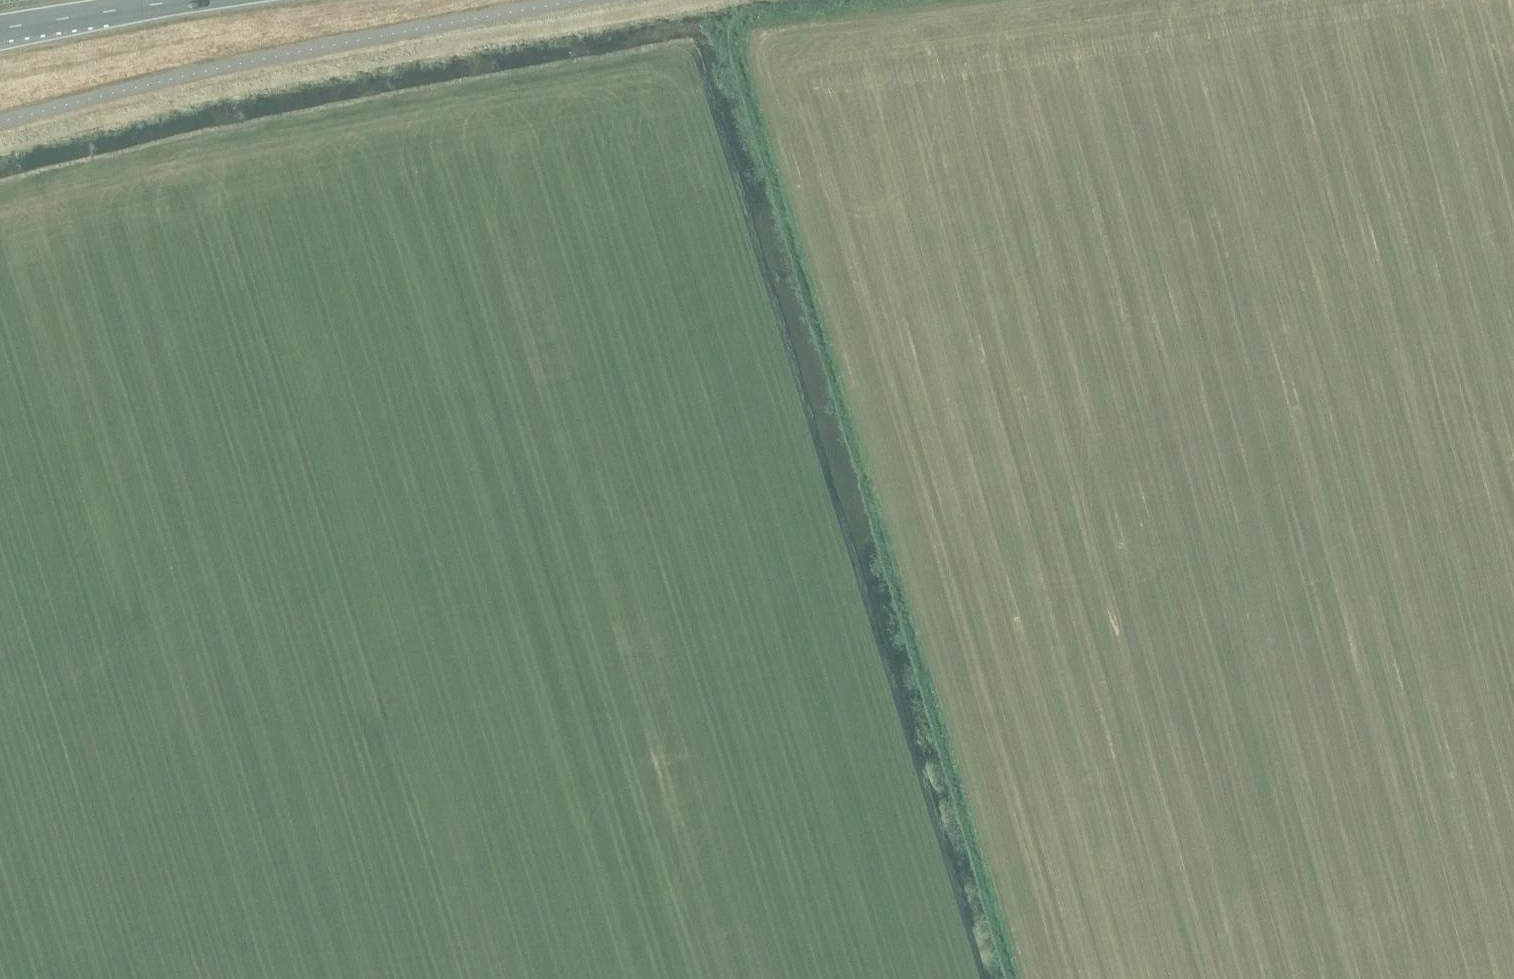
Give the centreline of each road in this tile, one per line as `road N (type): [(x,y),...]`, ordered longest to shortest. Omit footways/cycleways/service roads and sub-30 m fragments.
road 1 (trunk): [(0,24),(157,0)]

